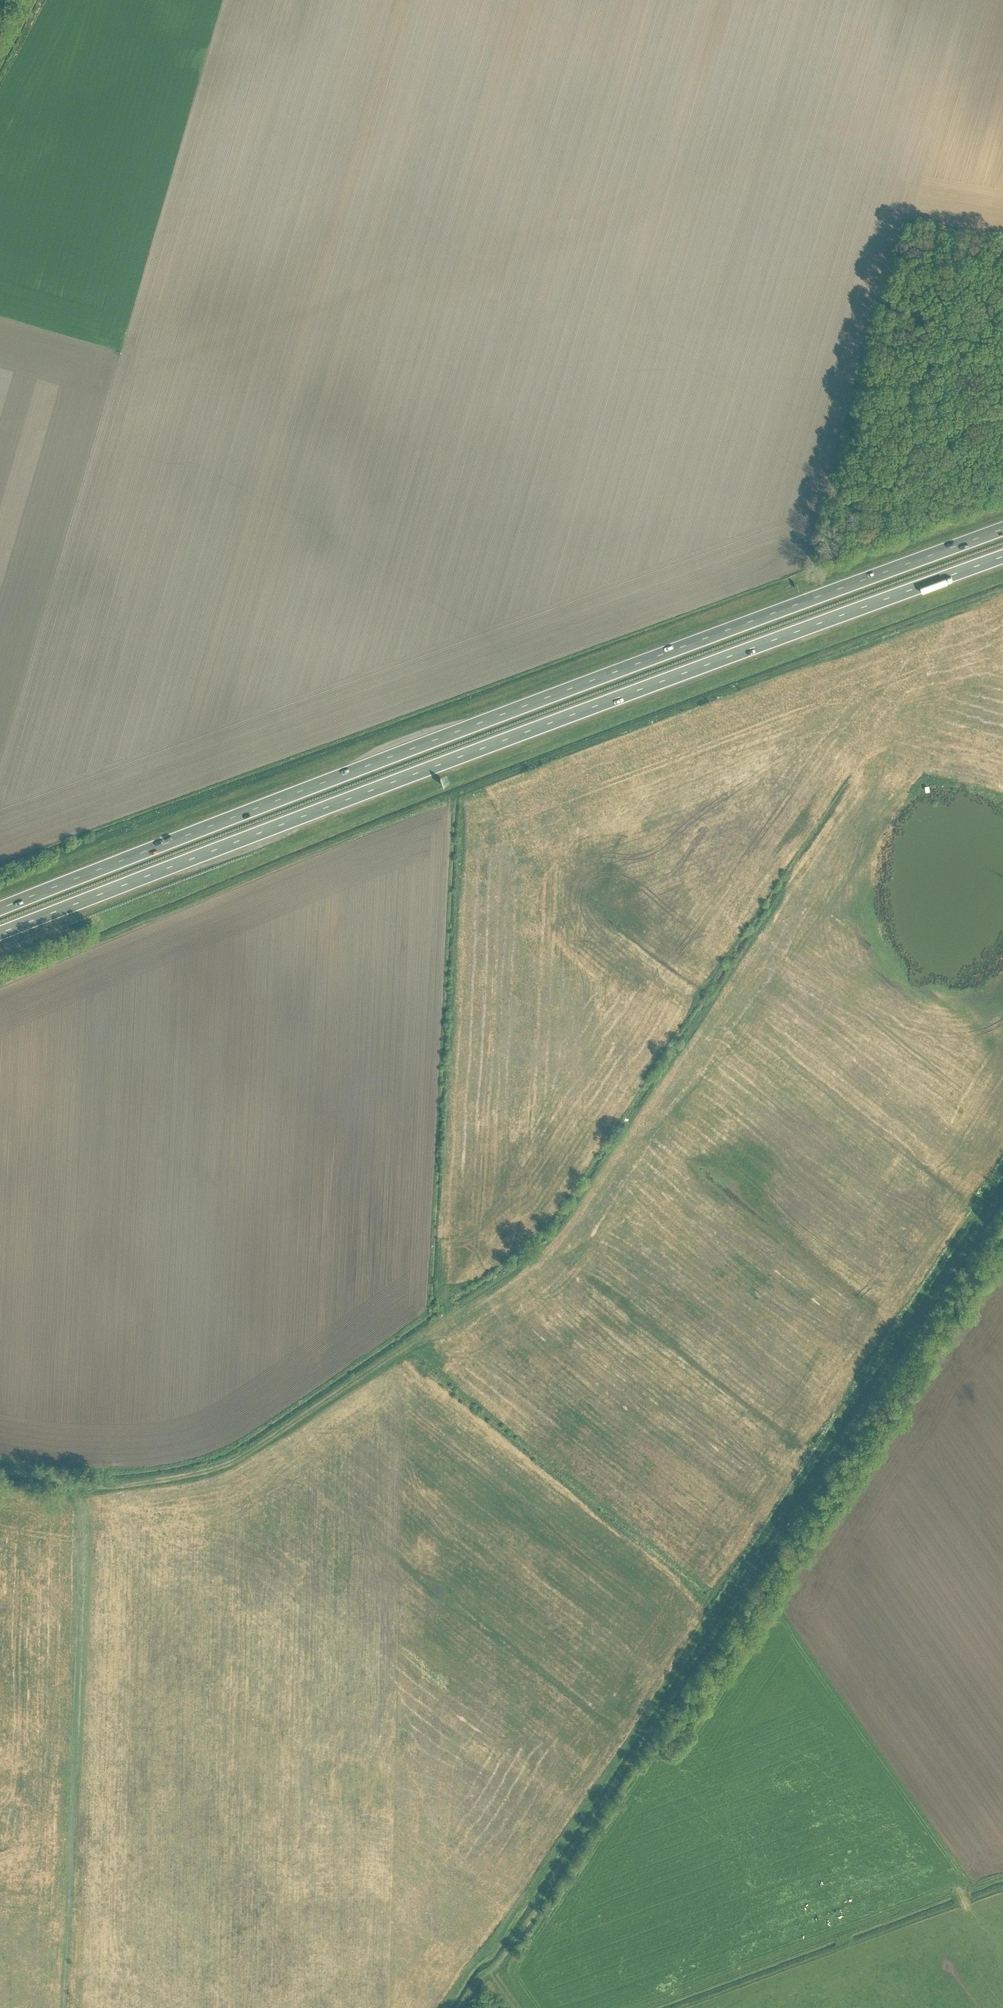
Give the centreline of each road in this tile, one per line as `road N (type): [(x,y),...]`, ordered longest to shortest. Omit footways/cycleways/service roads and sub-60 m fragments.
road 1 (trunk): [(1002,528),(0,908)]
road 2 (trunk): [(0,933),(1002,556)]

